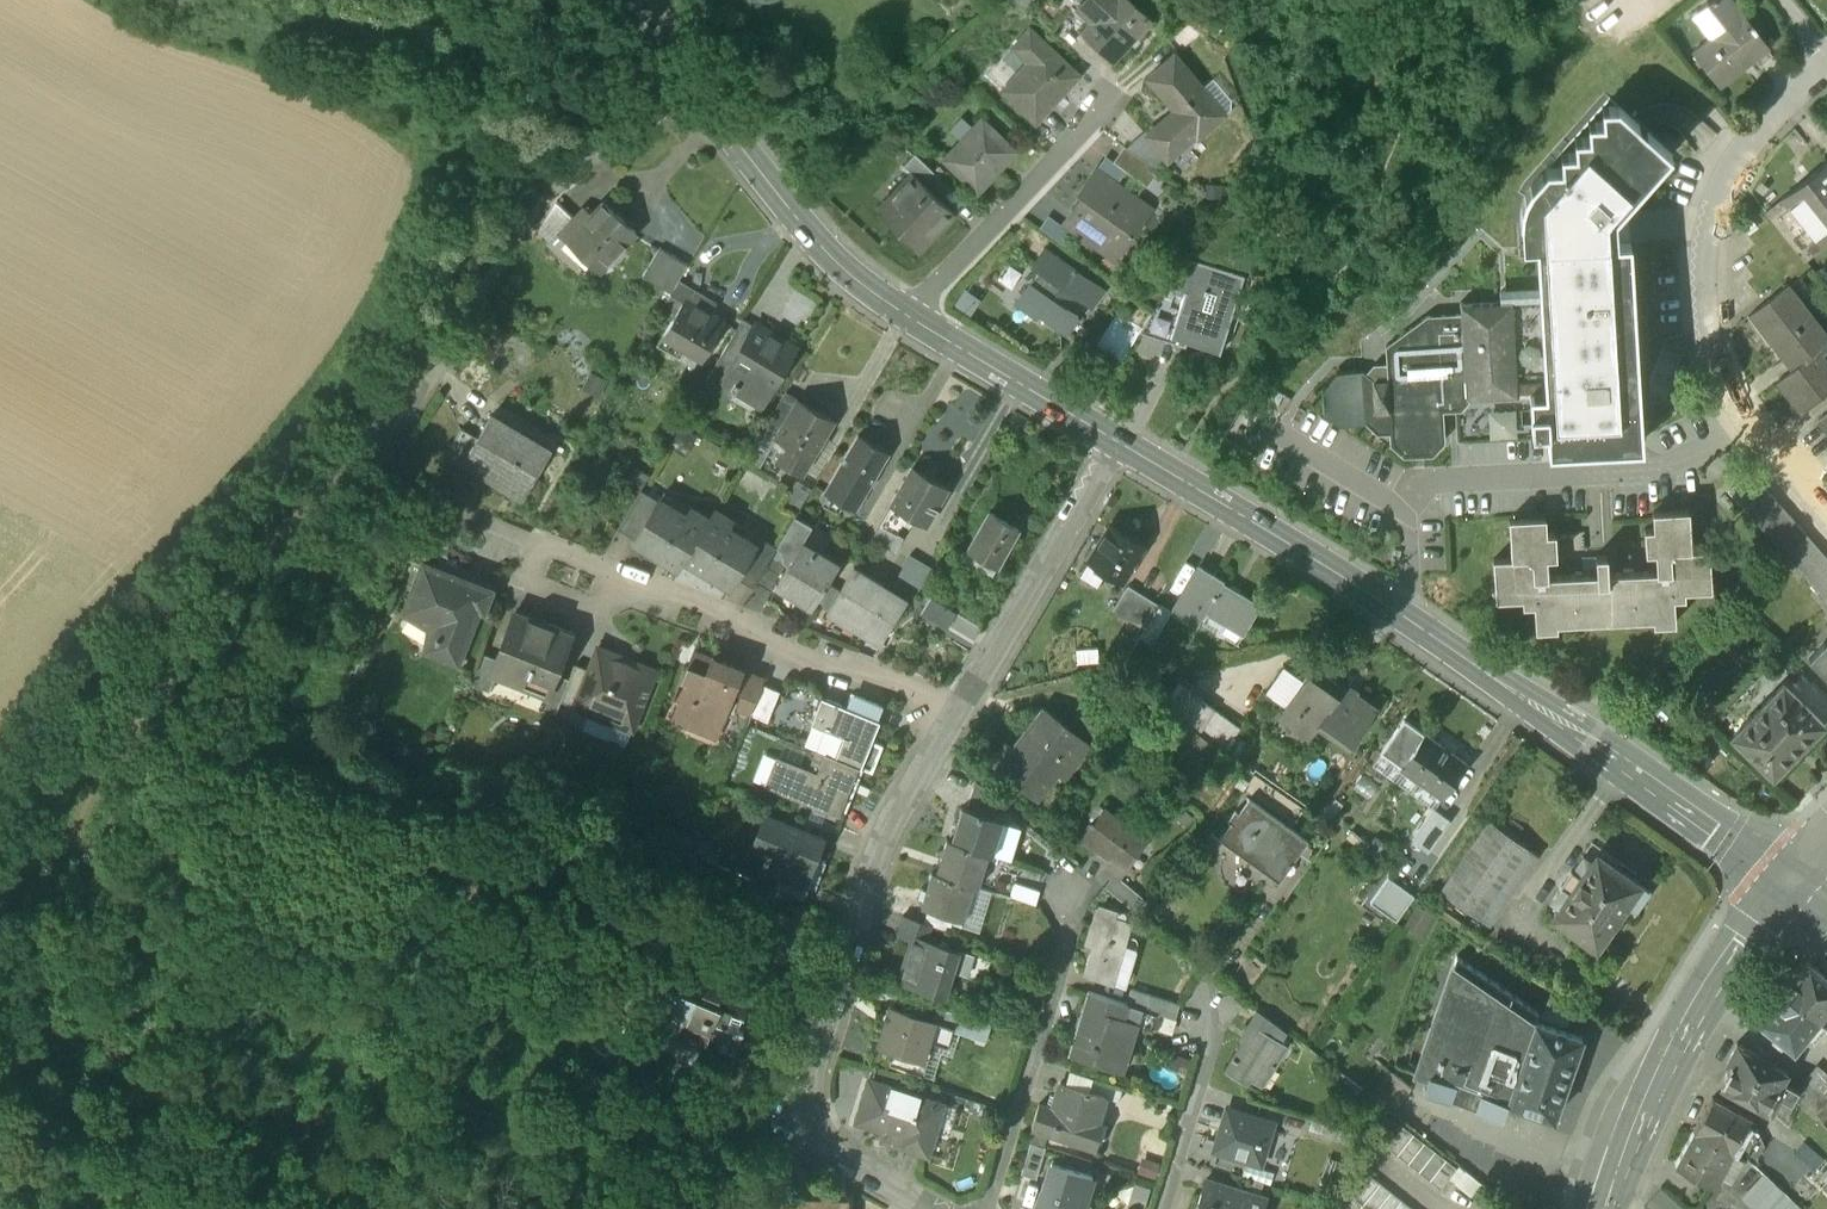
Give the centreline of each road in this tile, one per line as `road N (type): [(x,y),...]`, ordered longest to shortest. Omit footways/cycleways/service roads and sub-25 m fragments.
road 1 (secondary): [(1118,445),(1403,615),(1796,877)]
road 2 (residential): [(959,716),(900,827),(864,920),(808,1101),(826,1140),(942,1208)]
road 3 (residential): [(1826,511),(1745,422),(1721,379),(1703,288),(1707,249),(1738,166),(1775,113),(1826,70)]
road 4 (residential): [(689,83),(579,166),(530,218),(406,414),(376,479)]
road 5 (secondary): [(1796,877),(1740,940),(1665,1066),(1610,1208)]
road 6 (residential): [(620,578),(959,716)]
road 7 (secondary): [(689,83),(835,260),(908,317)]
road 8 (residential): [(989,1208),(1081,904)]
road 9 (residential): [(1118,445),(959,716)]
road 10 (residential): [(908,317),(1119,89)]
road 11 (residential): [(1163,1208),(1208,1051),(1205,967)]
road 12 (secondary): [(908,317),(1118,445)]
road 13 (residential): [(376,479),(537,544)]
road 14 (residential): [(537,544),(532,588),(549,605),(581,616),(604,610),(620,578)]

